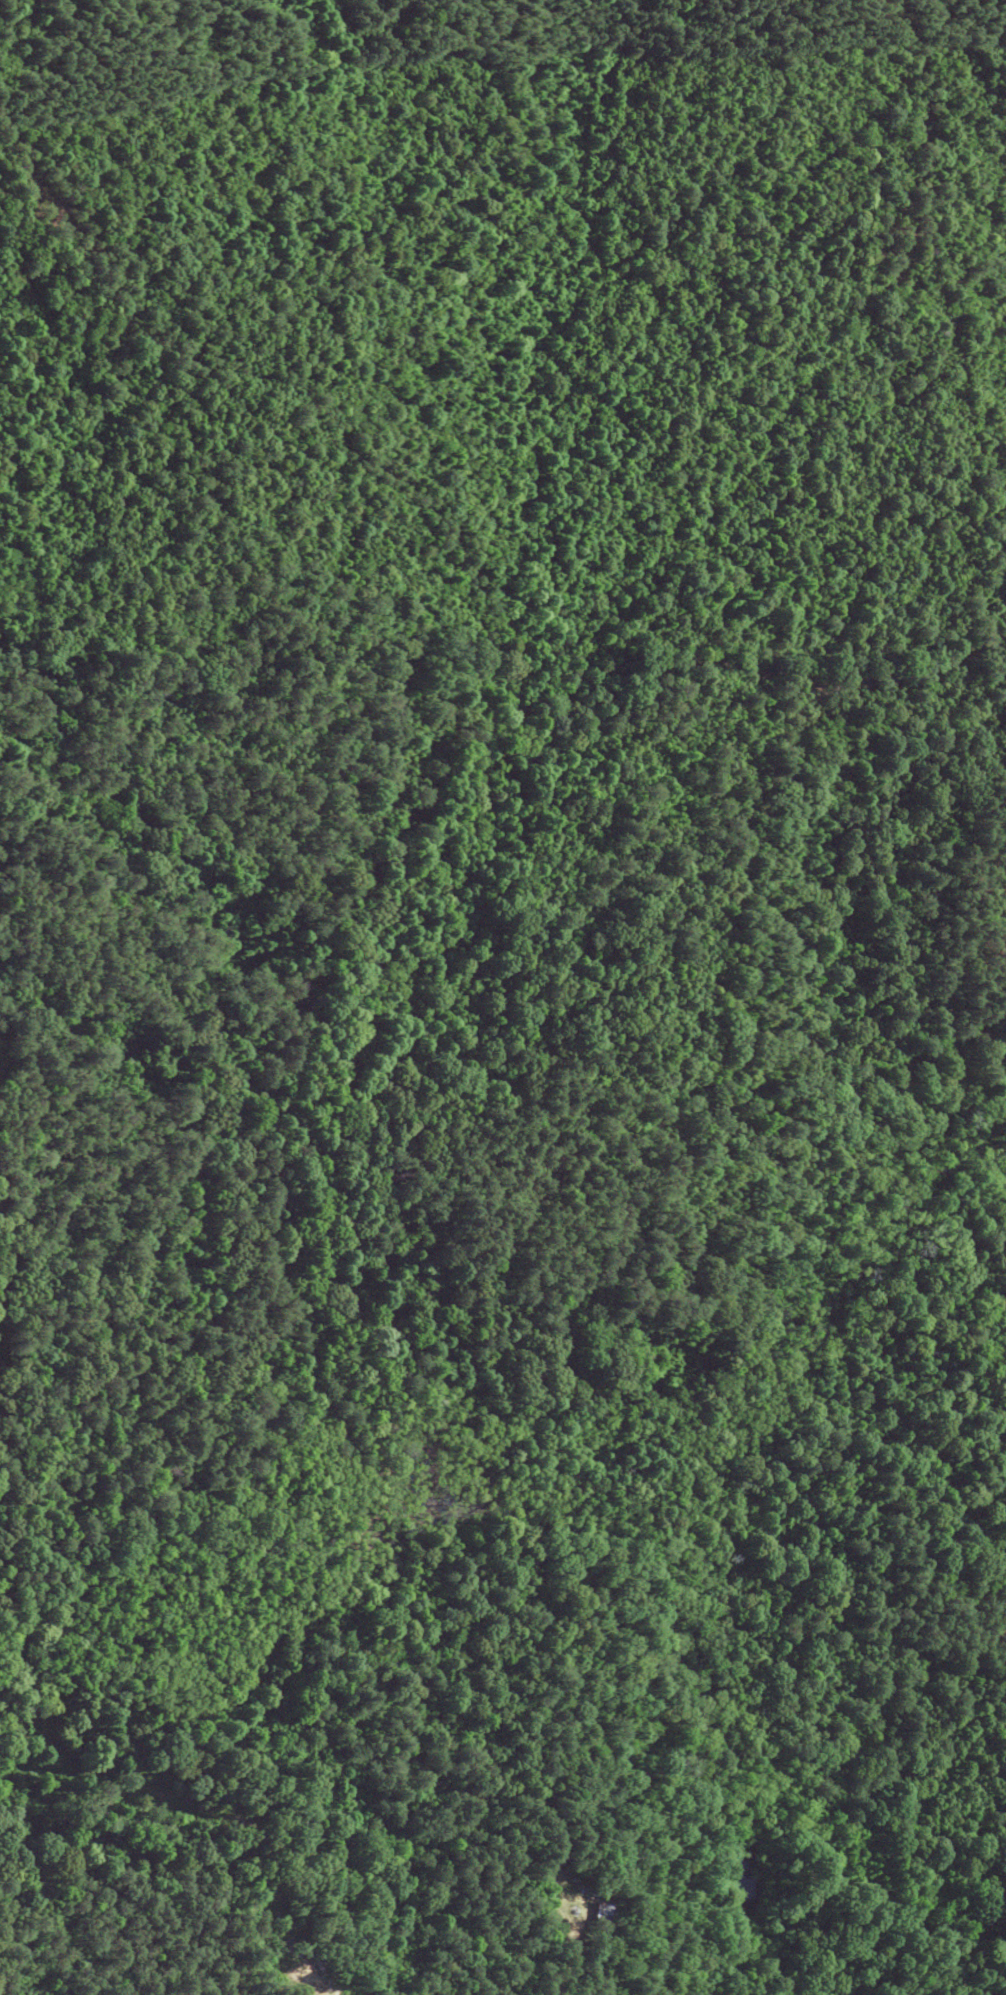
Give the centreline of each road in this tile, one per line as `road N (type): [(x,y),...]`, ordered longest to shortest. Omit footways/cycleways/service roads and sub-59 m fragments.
road 1 (residential): [(1005,1865),(840,1859),(672,1839),(571,1859),(598,1934)]

